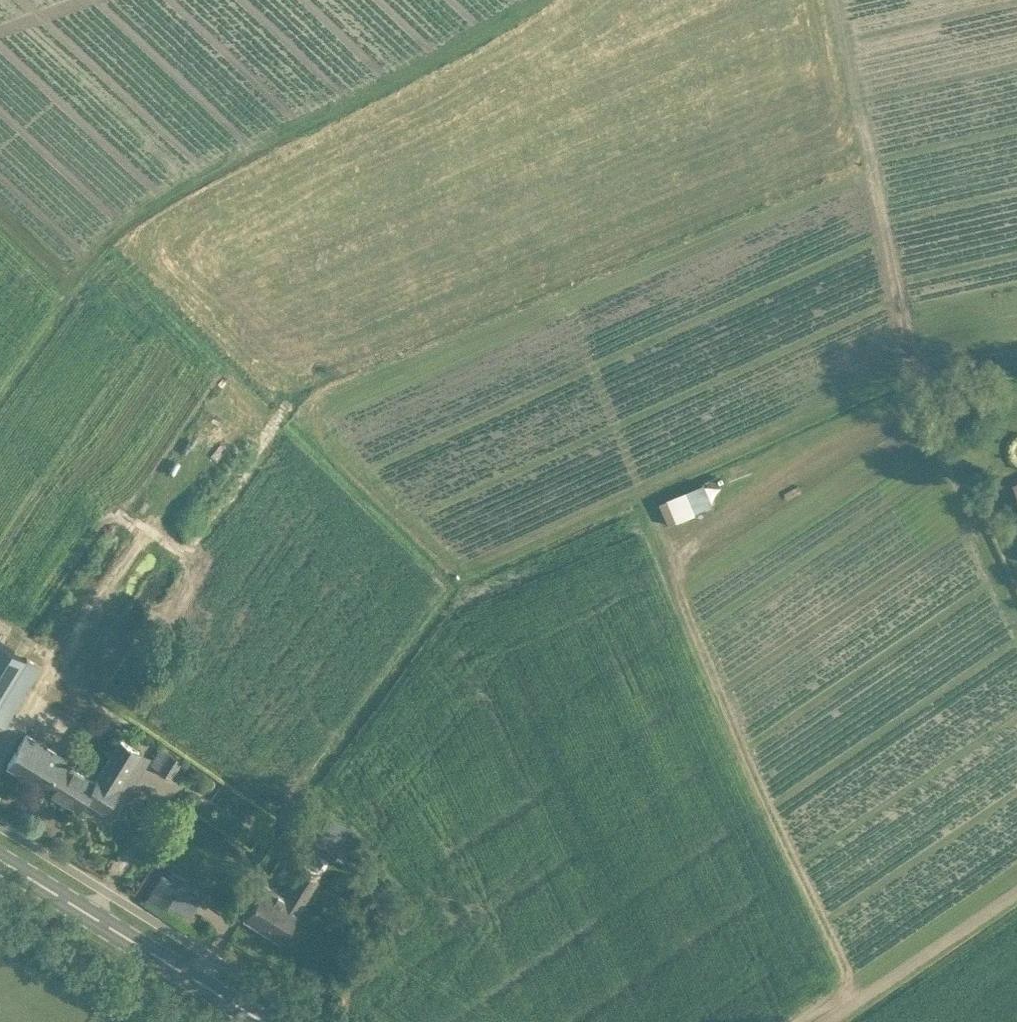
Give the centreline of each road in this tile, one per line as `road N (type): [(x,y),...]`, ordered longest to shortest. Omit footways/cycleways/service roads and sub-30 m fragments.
road 1 (secondary): [(265,1021),(0,857)]

